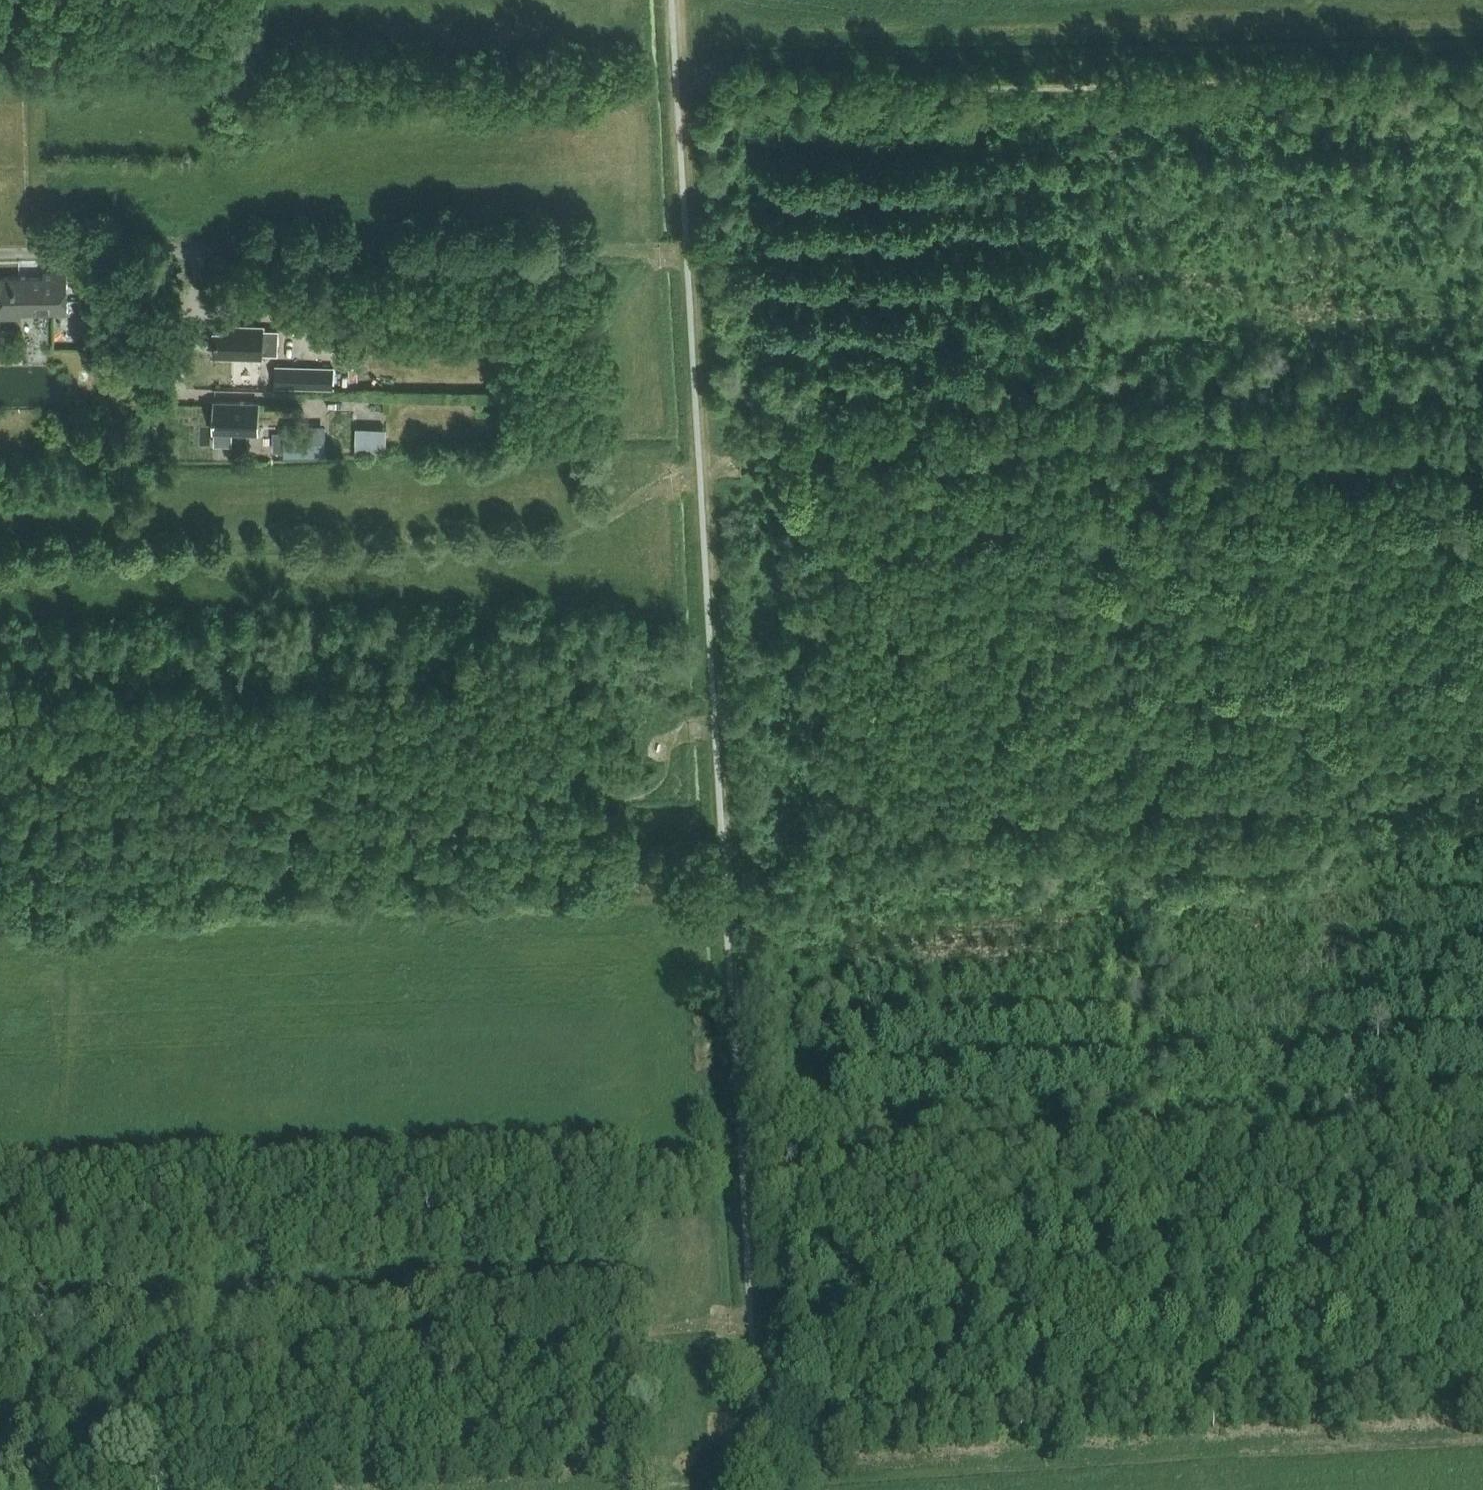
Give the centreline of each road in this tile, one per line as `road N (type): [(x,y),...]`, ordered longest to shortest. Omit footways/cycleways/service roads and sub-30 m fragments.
road 1 (unclassified): [(194,260),(0,262)]

